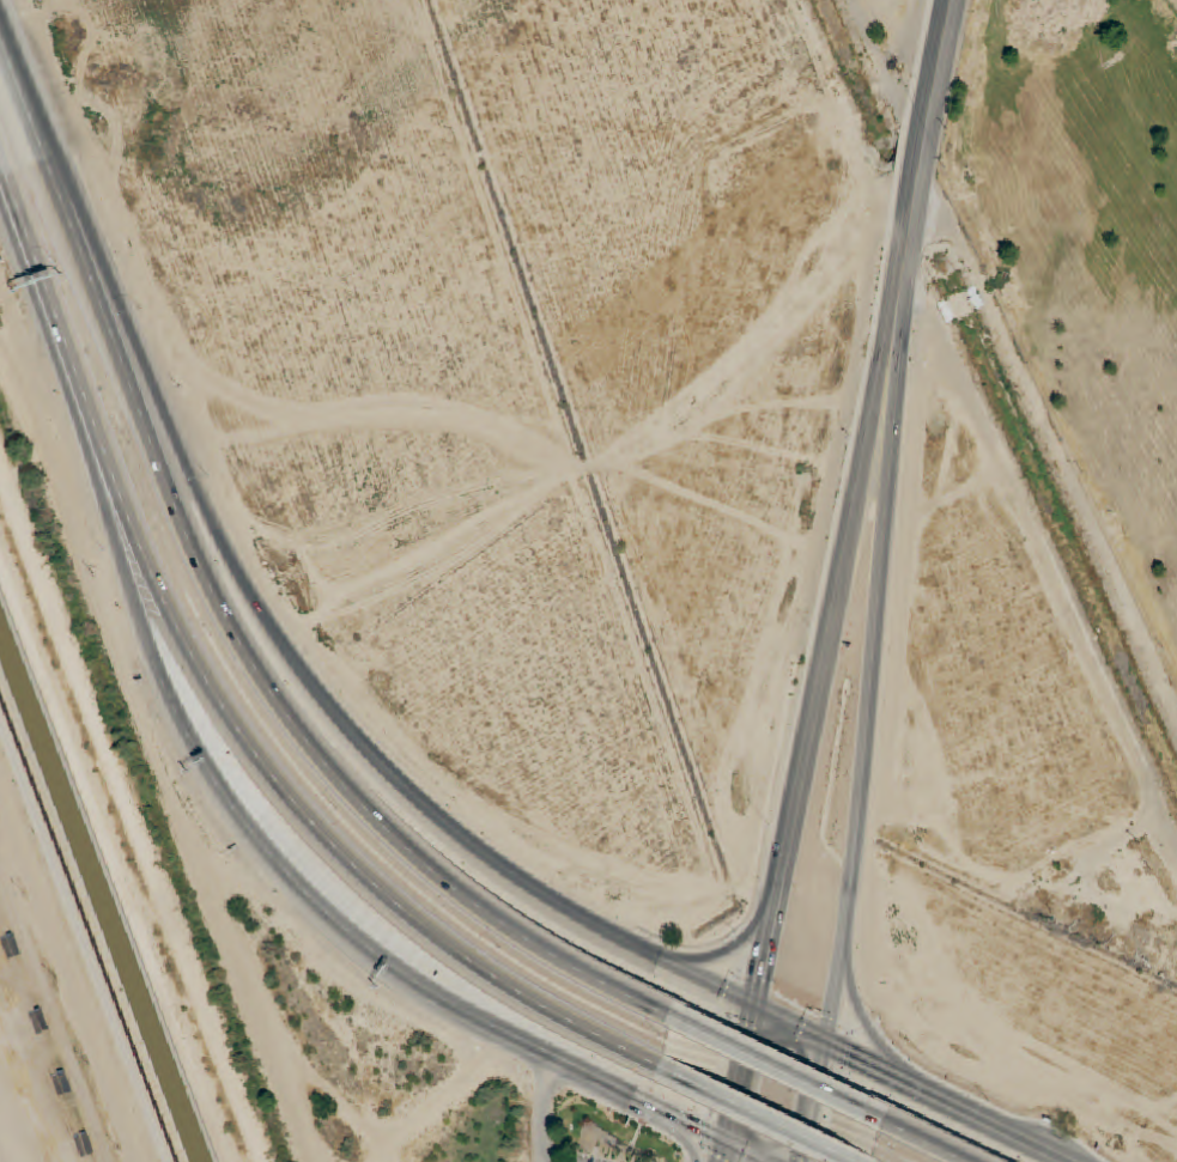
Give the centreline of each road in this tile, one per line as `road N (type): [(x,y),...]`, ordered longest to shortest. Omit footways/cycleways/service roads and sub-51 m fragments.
road 1 (motorway): [(754,1010),(575,915),(487,857),(394,779),(305,676),(220,545),(0,40)]
road 2 (motorway): [(686,1024),(557,959),(461,895),(362,807),(269,692),(184,534),(0,52)]
road 3 (motorway): [(0,182),(154,586),(281,793),(335,852),(474,965),(677,1073)]
road 4 (motorway): [(67,360),(117,547),(181,724),(281,872),(345,935),(430,994),(727,1142)]
road 5 (secondary): [(914,224),(754,1010)]
road 6 (secondary): [(844,945),(914,224)]
road 7 (secondary): [(914,224),(958,0)]
road 8 (motorway): [(892,1121),(686,1024)]
road 9 (motorway): [(677,1073),(855,1161)]
road 10 (primary): [(911,1088),(754,1010)]
road 11 (primary): [(1065,1161),(911,1088)]
road 12 (motorway): [(776,906),(718,956),(694,960),(636,947)]
road 13 (primary): [(911,1088),(861,1012),(844,945)]
road 14 (primary): [(754,1010),(723,1161)]

